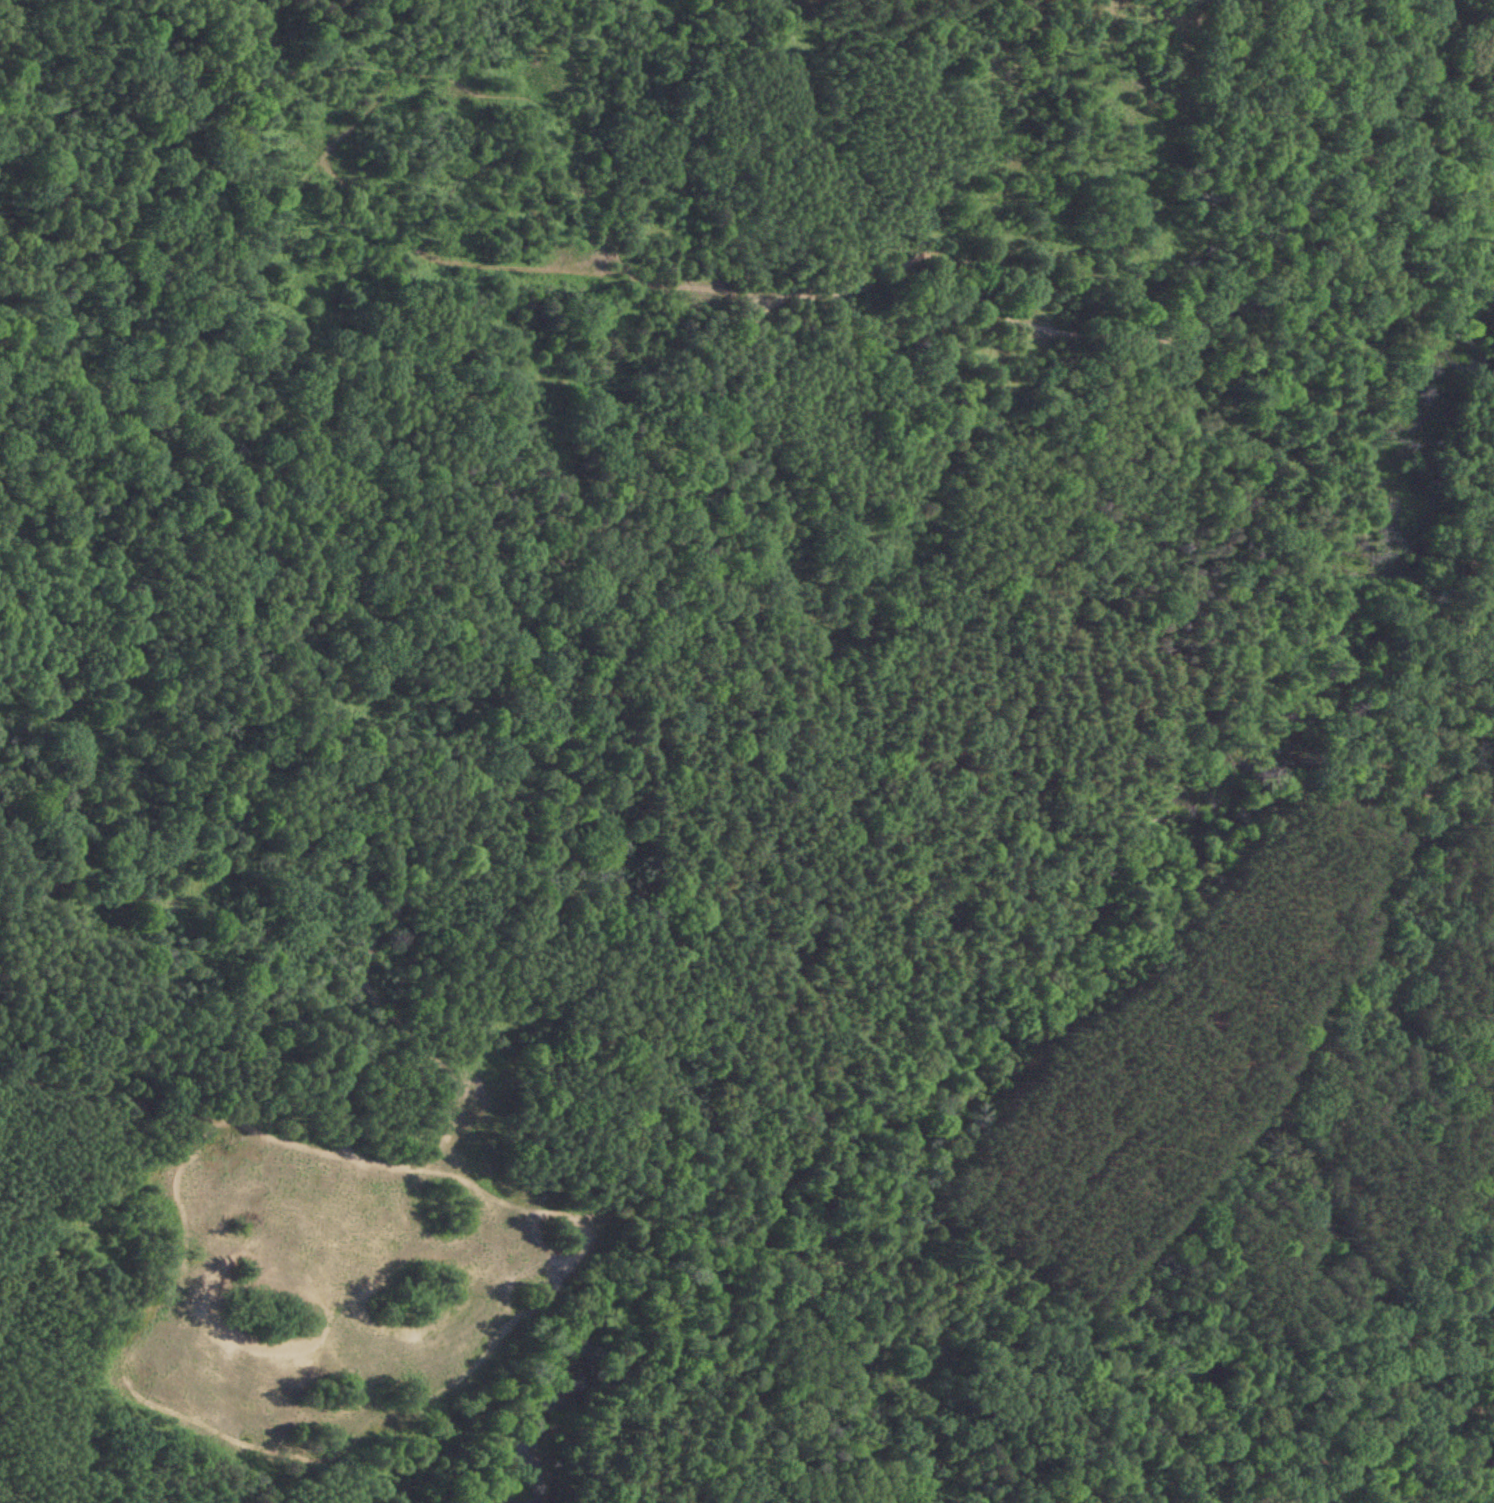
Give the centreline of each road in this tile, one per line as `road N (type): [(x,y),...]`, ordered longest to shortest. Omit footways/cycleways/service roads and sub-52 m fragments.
road 1 (track): [(1390,234),(1157,332),(1030,318),(985,296),(957,259),(927,242),(850,282),(766,292),(750,315),(764,459),(749,492),(721,515),(631,546),(599,577),(525,692),(478,744),(423,868),(377,917),(345,993),(338,1051),(344,1140)]
road 2 (residential): [(1493,1471),(1433,1384),(1387,1297),(1311,1194),(1262,1092),(1313,1002),(1370,934),(1404,818),(1493,760)]
road 3 (track): [(766,292),(729,276),(510,258),(405,236),(350,241),(288,261),(277,228),(287,191),(441,0)]
road 4 (track): [(1262,1092),(1108,1304),(971,1435),(875,1502)]

